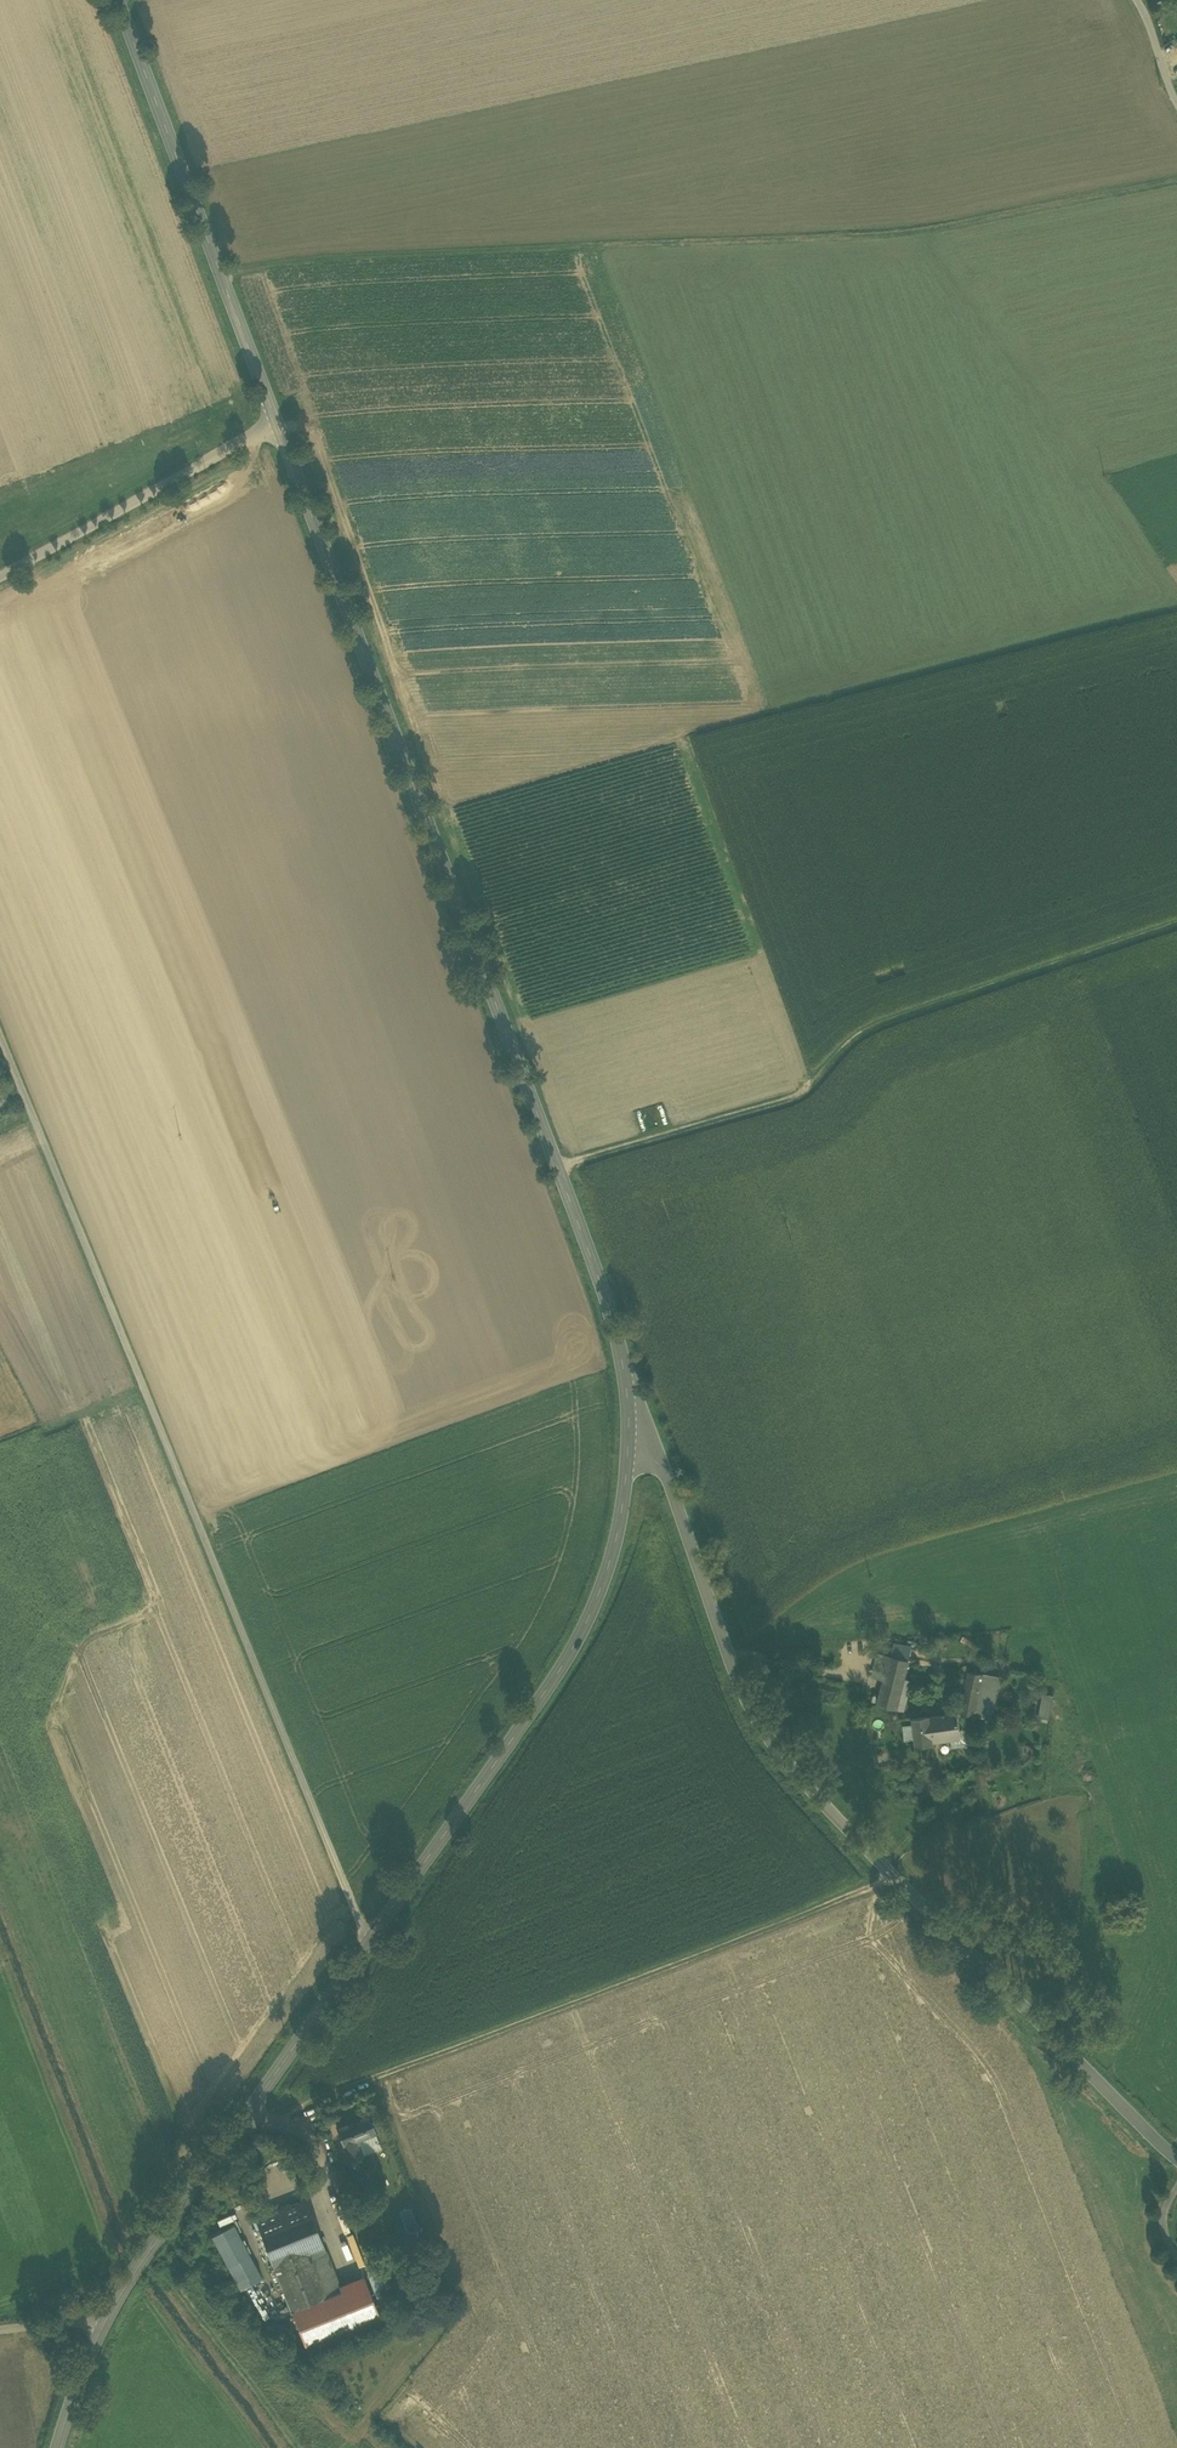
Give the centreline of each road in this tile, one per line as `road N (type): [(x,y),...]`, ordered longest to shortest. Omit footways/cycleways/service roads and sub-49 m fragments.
road 1 (secondary): [(630,1433),(606,1298),(277,422)]
road 2 (residential): [(0,1032),(366,1943)]
road 3 (secondary): [(630,1433),(652,1448),(756,1720),(831,1815),(1176,2162)]
road 4 (track): [(893,1876),(270,2122),(242,2120)]
road 5 (track): [(556,1164),(825,1078),(867,1026),(1176,922)]
road 6 (secondary): [(366,1943),(561,1666),(600,1590),(623,1506),(630,1433)]
road 7 (secondary): [(104,2318),(366,1943)]
road 8 (secondary): [(277,422),(121,0)]
road 9 (track): [(220,269),(636,247)]
road 10 (residential): [(277,422),(0,576)]
road 11 (secondary): [(58,2447),(104,2318)]

